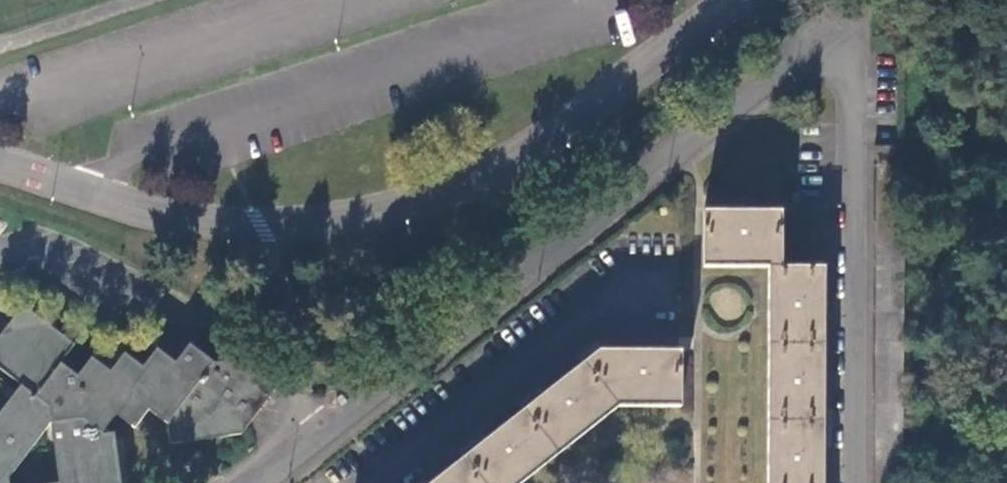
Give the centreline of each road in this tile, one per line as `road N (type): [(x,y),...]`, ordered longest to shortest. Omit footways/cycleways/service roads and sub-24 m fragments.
road 1 (unclassified): [(260,482),(797,61),(827,58),(844,72),(852,98),(858,482)]
road 2 (unclassified): [(0,162),(205,221),(301,224),(375,212),(519,157),(739,0)]
road 3 (unclassified): [(386,482),(605,296),(650,301)]

